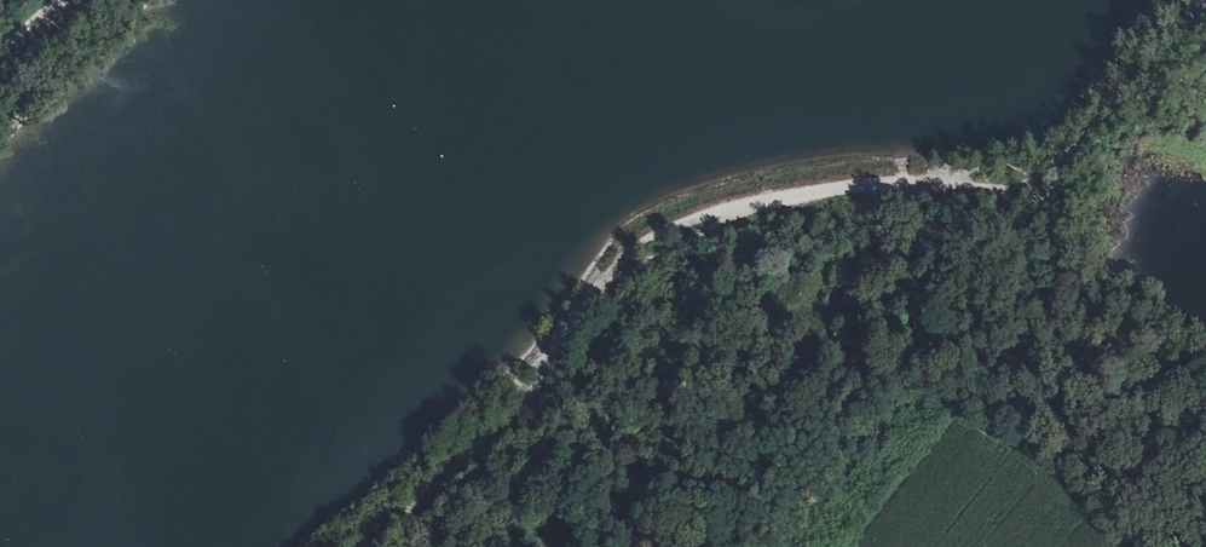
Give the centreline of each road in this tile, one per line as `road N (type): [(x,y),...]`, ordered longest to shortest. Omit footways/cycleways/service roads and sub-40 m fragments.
road 1 (track): [(349,546),(485,433),(568,341),(609,279),(648,244),(689,224),(810,192),(909,181),(1002,187),(1035,180)]
road 2 (track): [(1035,180),(1094,131),(1205,2)]

